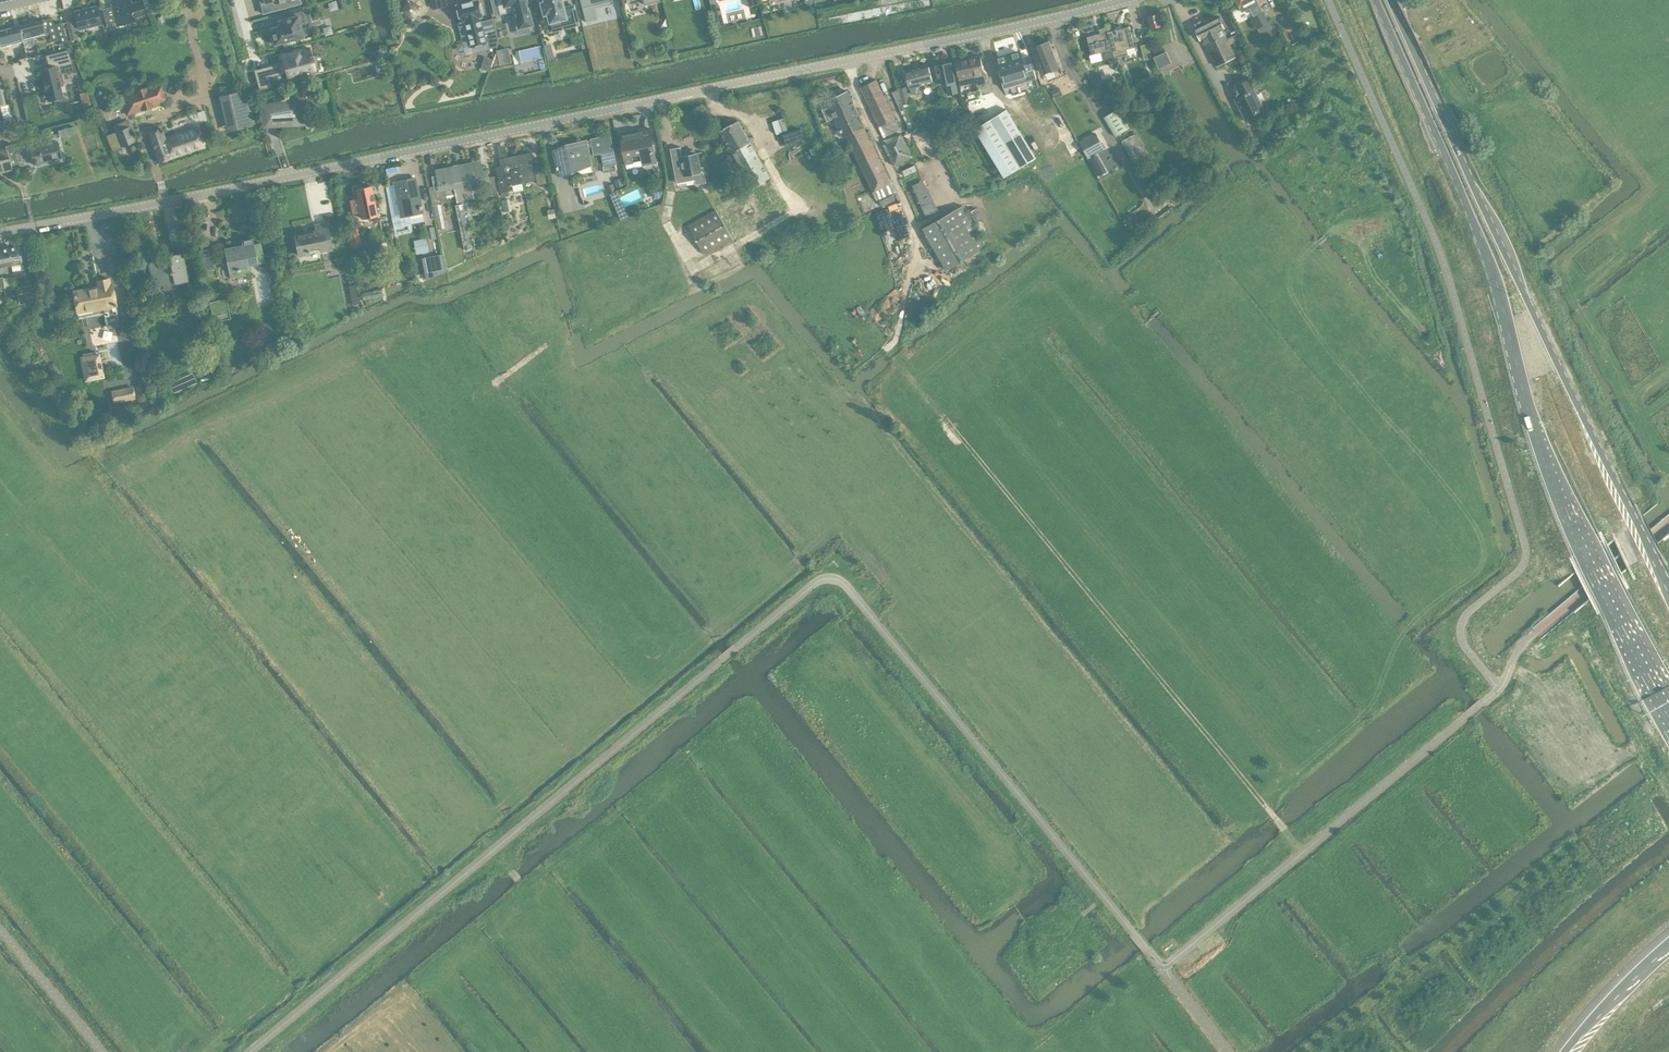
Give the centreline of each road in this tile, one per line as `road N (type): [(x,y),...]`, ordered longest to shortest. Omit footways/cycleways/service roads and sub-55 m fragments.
road 1 (unclassified): [(0,231),(1120,0)]
road 2 (primary): [(1376,0),(1473,221),(1566,521),(1668,713)]
road 3 (primary): [(1668,589),(1390,0)]
road 4 (track): [(1303,851),(900,363)]
road 5 (motorway): [(1668,947),(1567,1051)]

